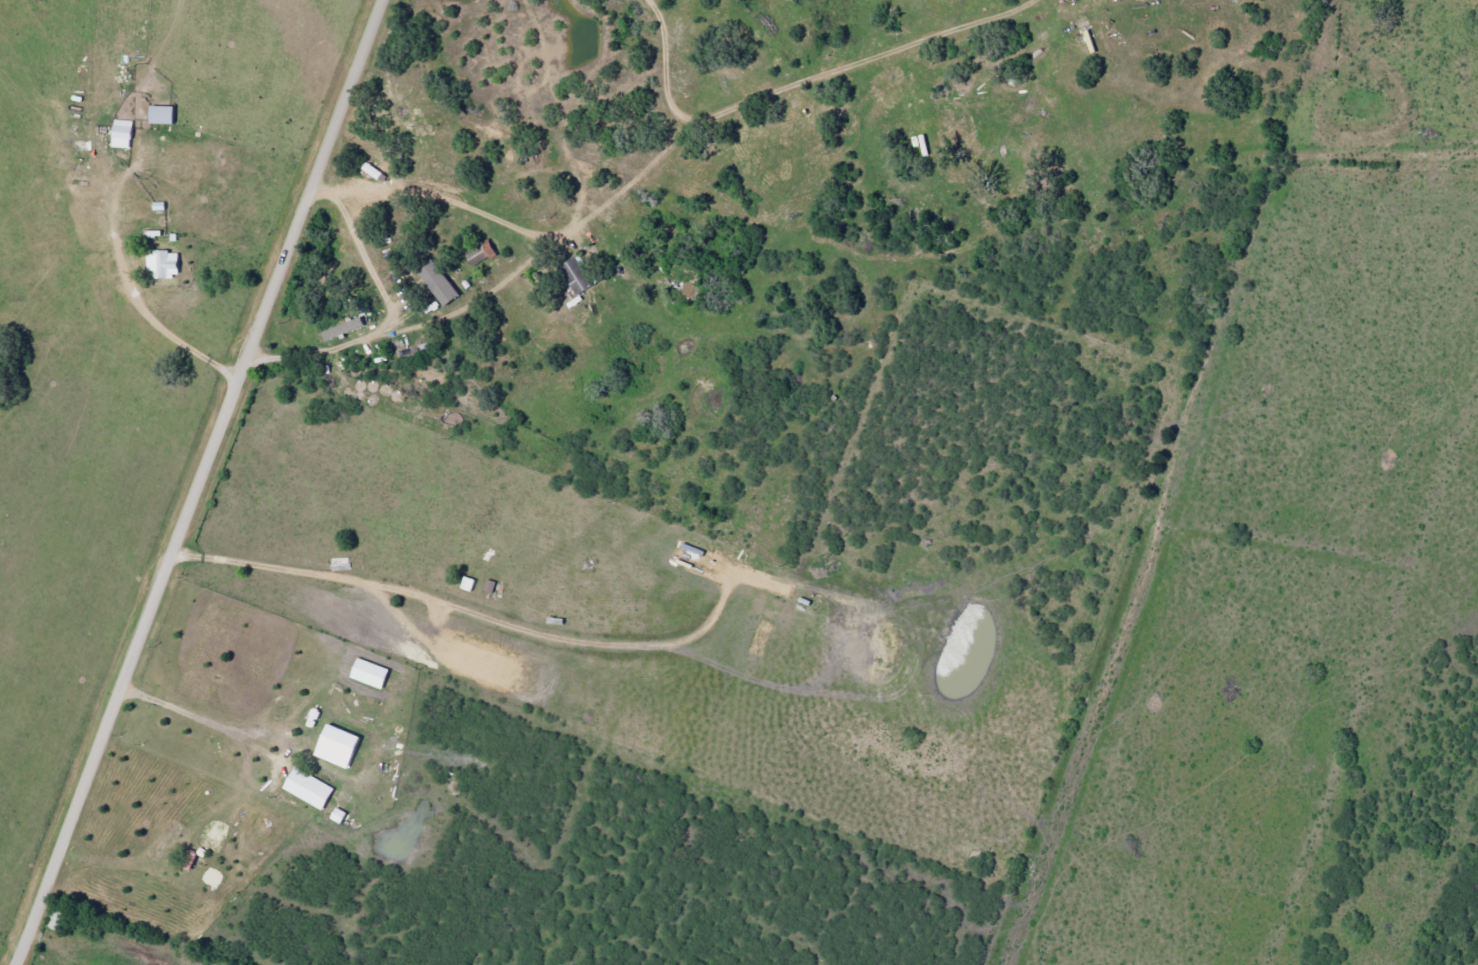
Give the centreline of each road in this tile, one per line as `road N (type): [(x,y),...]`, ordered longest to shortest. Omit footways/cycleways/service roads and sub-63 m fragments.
road 1 (residential): [(16,964),(385,0)]

